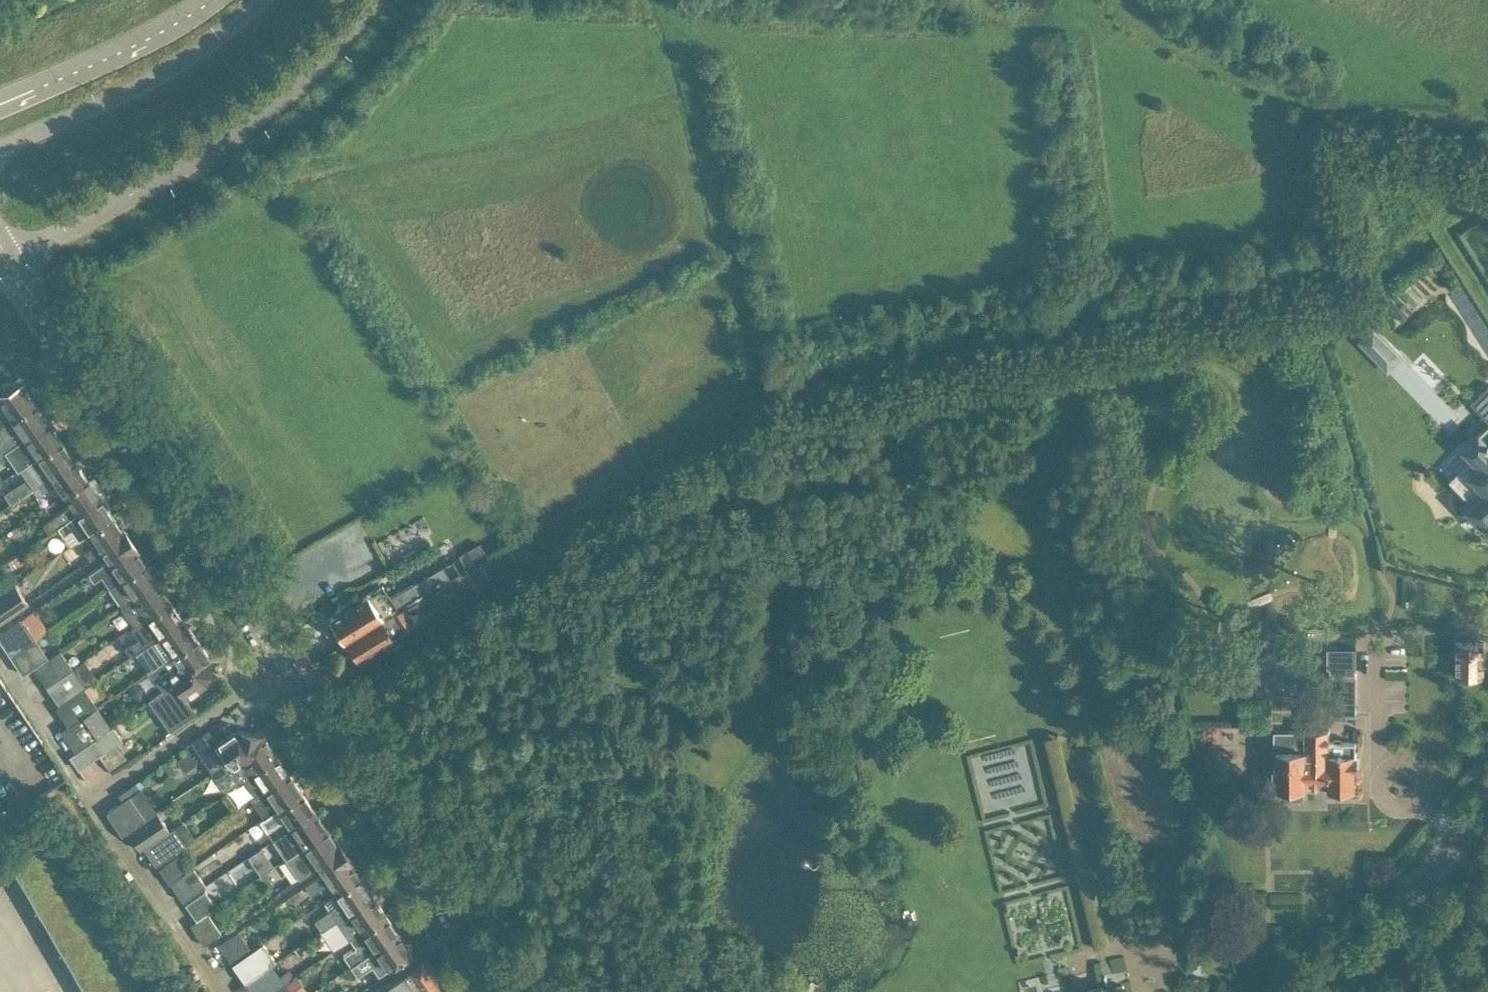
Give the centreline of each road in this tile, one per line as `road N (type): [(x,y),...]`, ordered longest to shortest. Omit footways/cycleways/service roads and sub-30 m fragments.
road 1 (unclassified): [(6,258),(510,991)]
road 2 (unclassified): [(6,258),(263,128),(372,26),(389,0)]
road 3 (track): [(1487,116),(1417,116),(1301,99),(1159,29),(1125,0)]
road 4 (unclassified): [(0,146),(138,89),(261,0)]
road 5 (unclassified): [(209,0),(156,35),(0,102)]
road 6 (unclassified): [(1345,991),(1487,806)]

